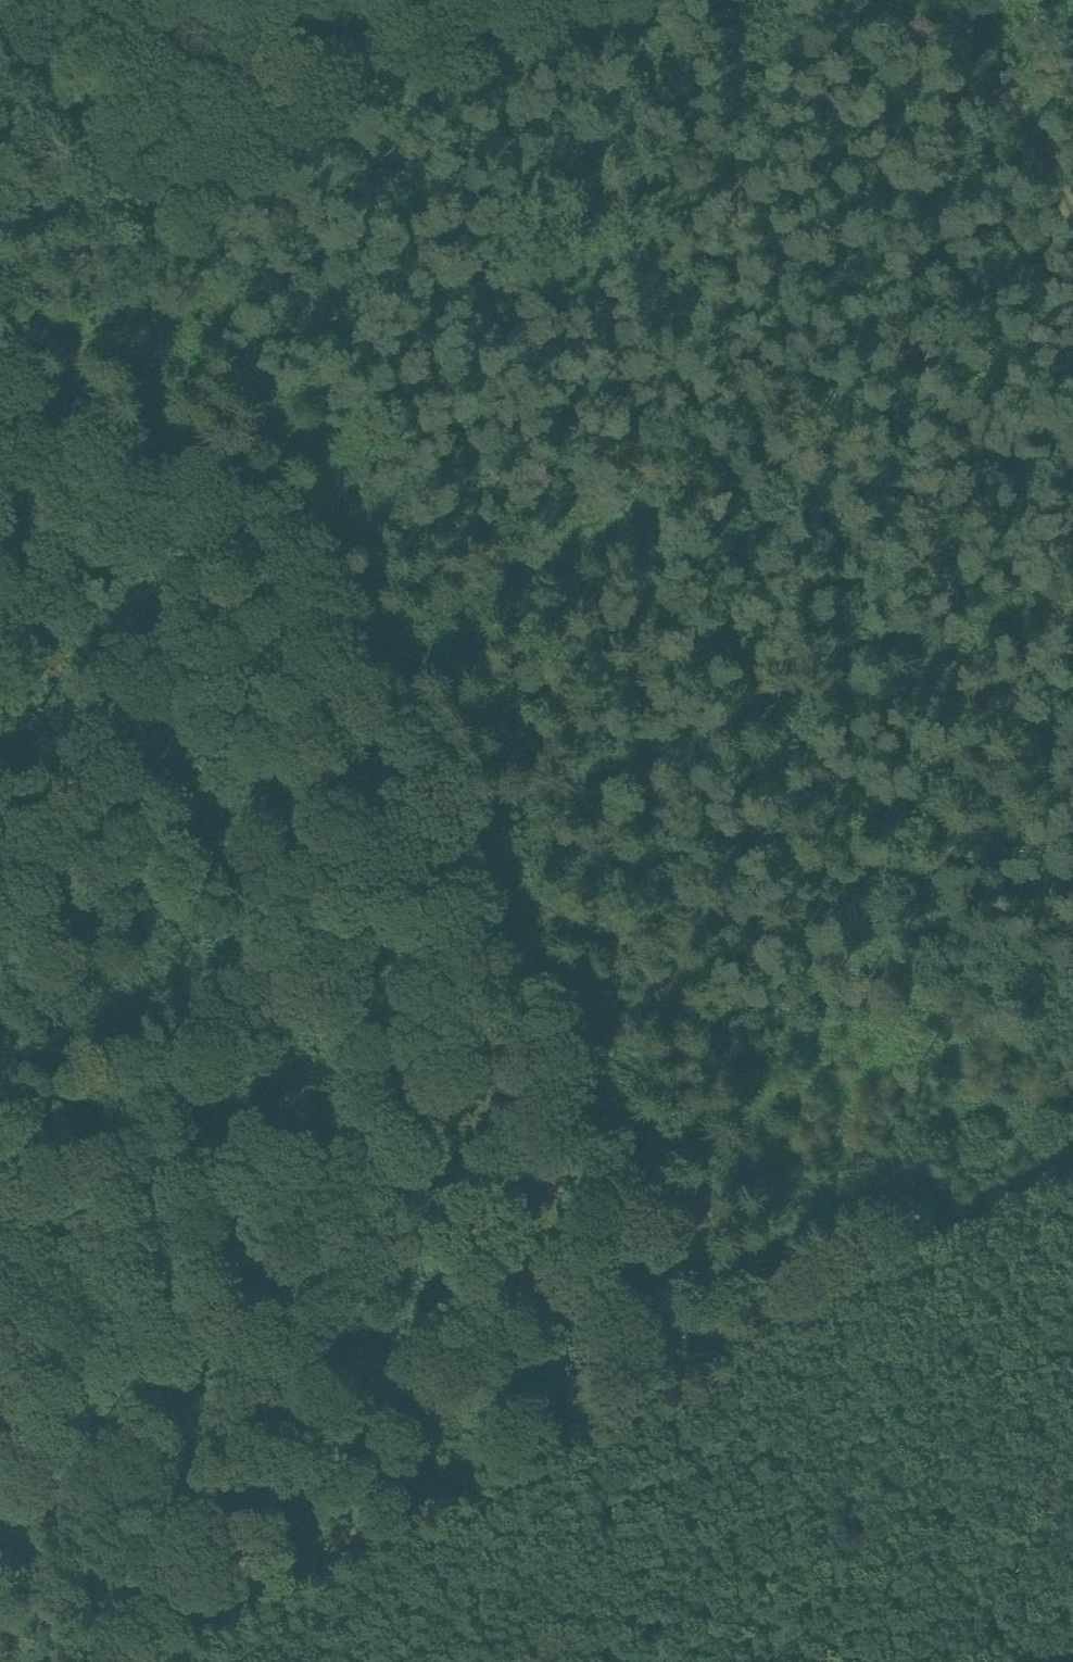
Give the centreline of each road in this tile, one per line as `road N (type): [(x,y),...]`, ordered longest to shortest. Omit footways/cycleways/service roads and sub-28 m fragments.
road 1 (track): [(122,1661),(1072,1154)]
road 2 (track): [(964,0),(1072,201)]

